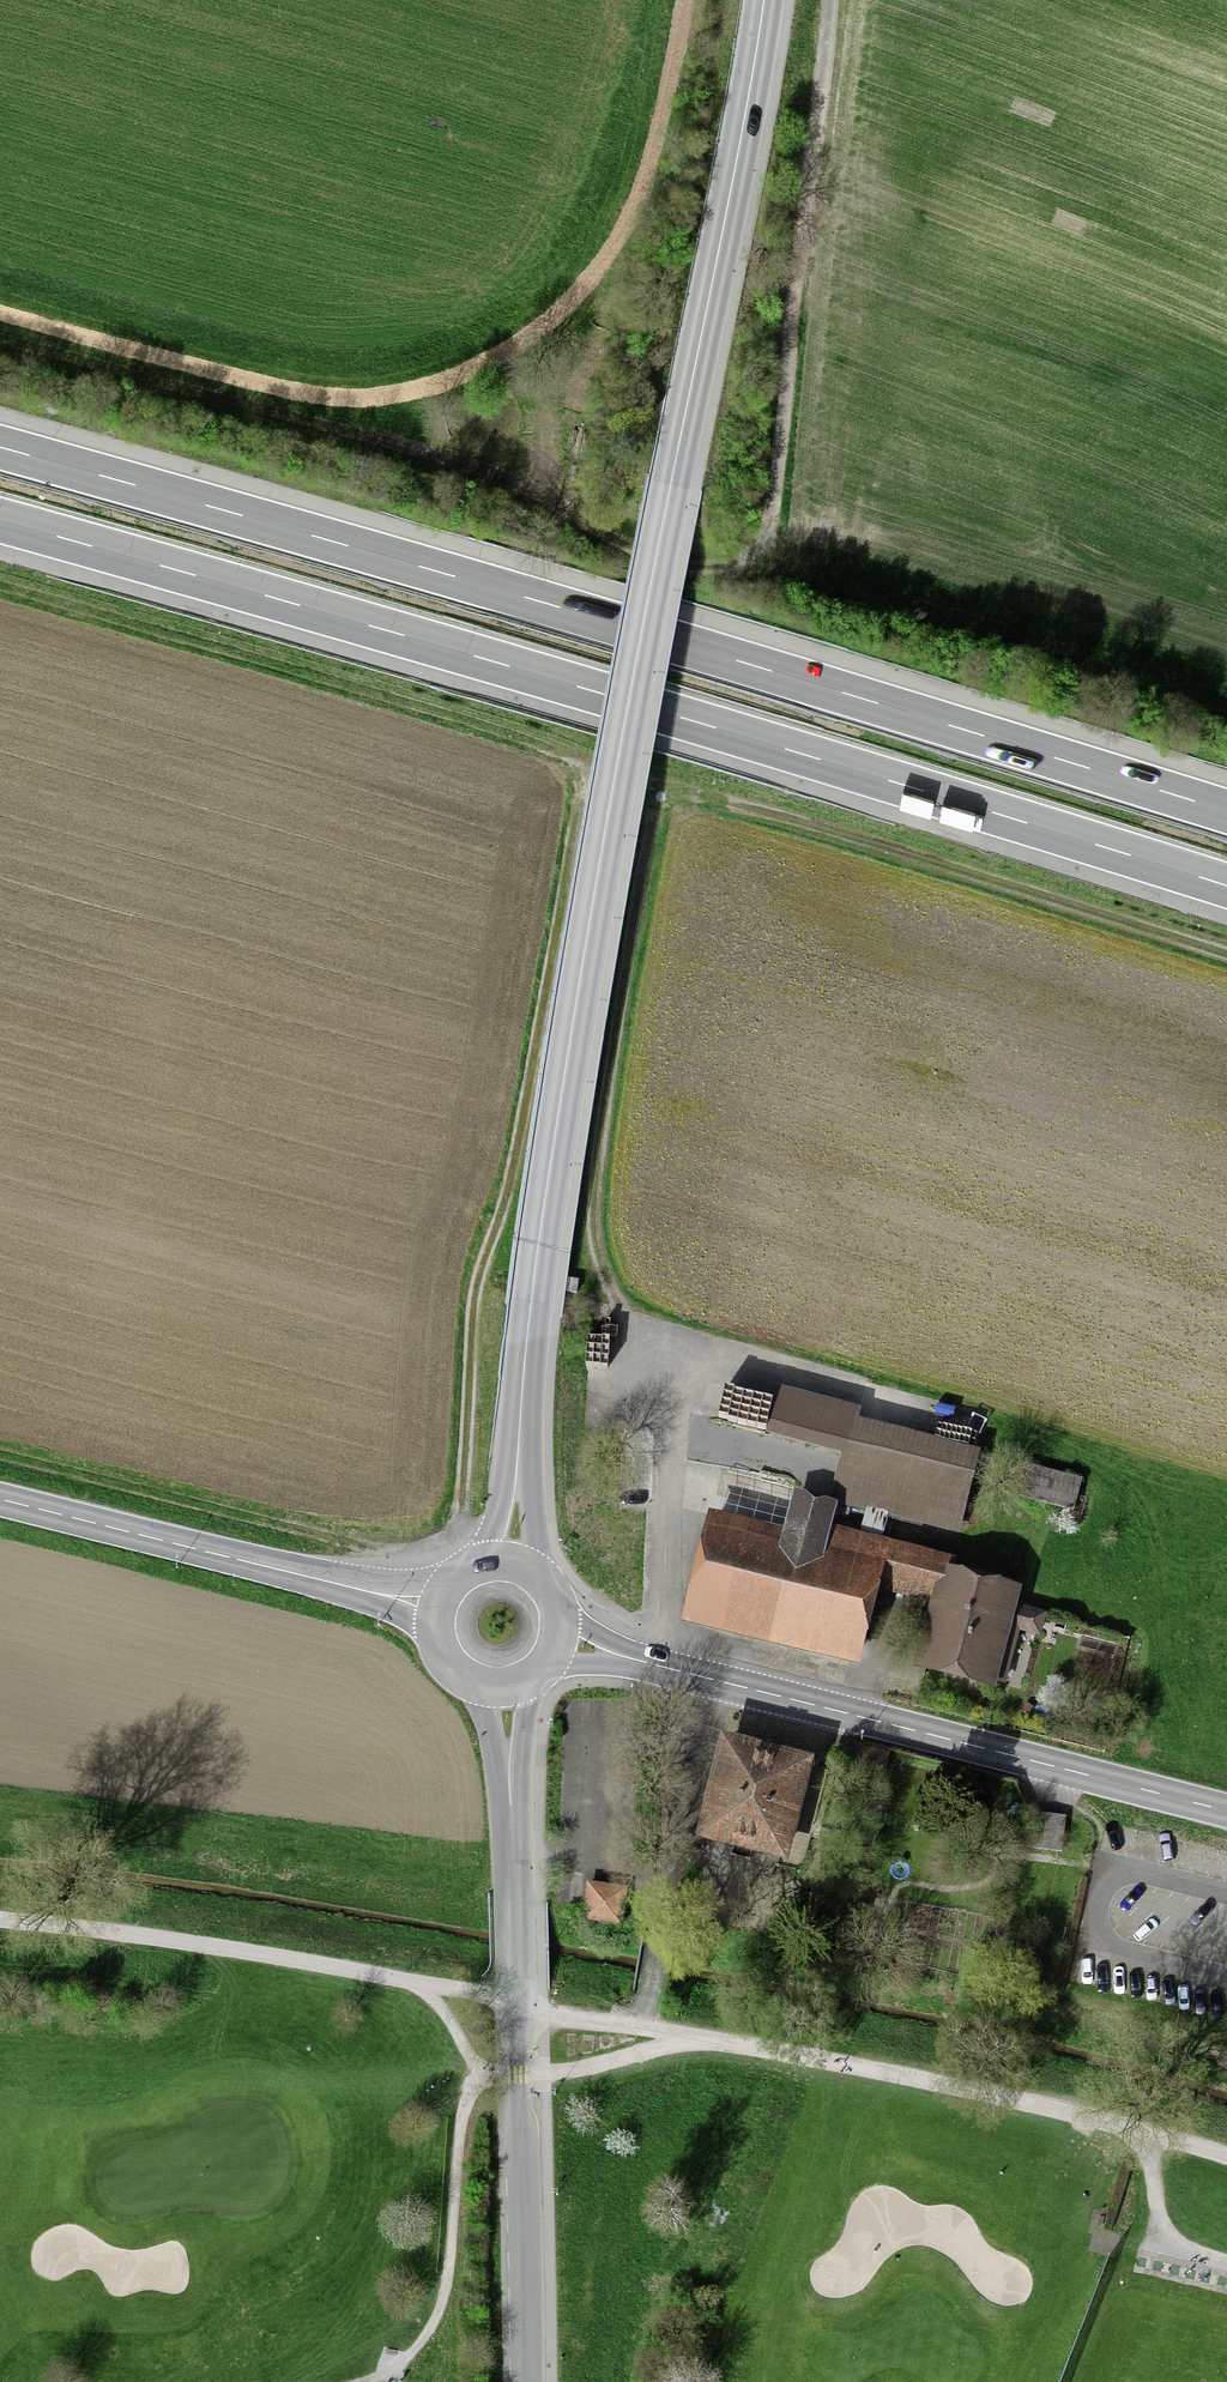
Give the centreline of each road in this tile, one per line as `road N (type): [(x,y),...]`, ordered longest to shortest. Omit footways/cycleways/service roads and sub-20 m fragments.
road 1 (track): [(0,336),(498,470),(611,551),(696,574),(754,561),(774,529),(830,0)]
road 2 (motorway): [(0,520),(1226,887)]
road 3 (motorway): [(1226,811),(0,446)]
road 4 (track): [(575,765),(520,1164),(471,1319),(460,1526),(438,1549),(389,1563),(0,1462)]
road 5 (track): [(0,1926),(422,1987),(520,2014),(687,2033),(917,2076),(1226,2155)]
road 6 (tertiary): [(510,1566),(529,1332),(560,1112),(666,511)]
road 7 (track): [(0,317),(300,399),(347,405),(440,389),(483,372),(557,322),(634,221),(654,168),(687,0)]
road 8 (tertiary): [(527,2381),(507,1691)]
road 9 (secondary): [(1226,1811),(560,1645)]
road 10 (track): [(575,765),(0,595)]
road 11 (track): [(664,795),(615,1053),(595,1250),(609,1302),(685,1332)]
road 12 (track): [(1226,961),(664,795)]
road 13 (tertiary): [(765,0),(666,511)]
road 14 (secondary): [(0,1501),(437,1612)]
road 15 (track): [(485,2076),(464,2130),(441,2317),(403,2369),(380,2381)]
road 16 (track): [(687,2033),(594,2065),(485,2076),(422,1987)]
road 17 (track): [(1226,2261),(1168,2237),(1151,2132)]
road 18 (secondary): [(437,1612),(435,1633),(451,1670),(467,1683),(507,1691)]

